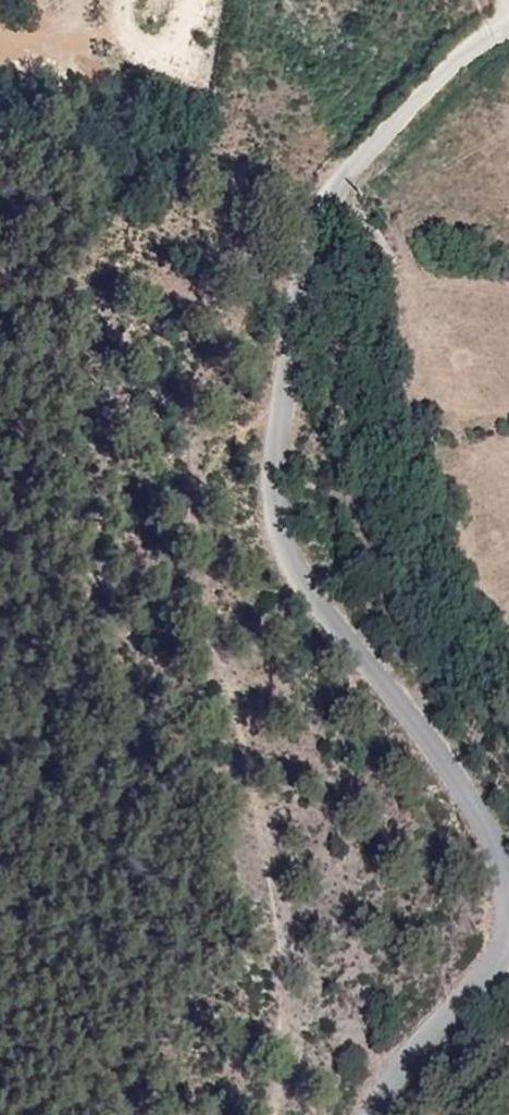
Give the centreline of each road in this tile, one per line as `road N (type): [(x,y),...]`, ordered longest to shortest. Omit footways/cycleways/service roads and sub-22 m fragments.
road 1 (unclassified): [(508,23),(436,77),(354,171),(316,246),(288,341),(262,485),(273,541),(349,662),(508,859)]
road 2 (track): [(269,1114),(285,1014),(281,888),(201,505),(230,363),(291,331)]
road 3 (unclassified): [(508,969),(379,1114)]

